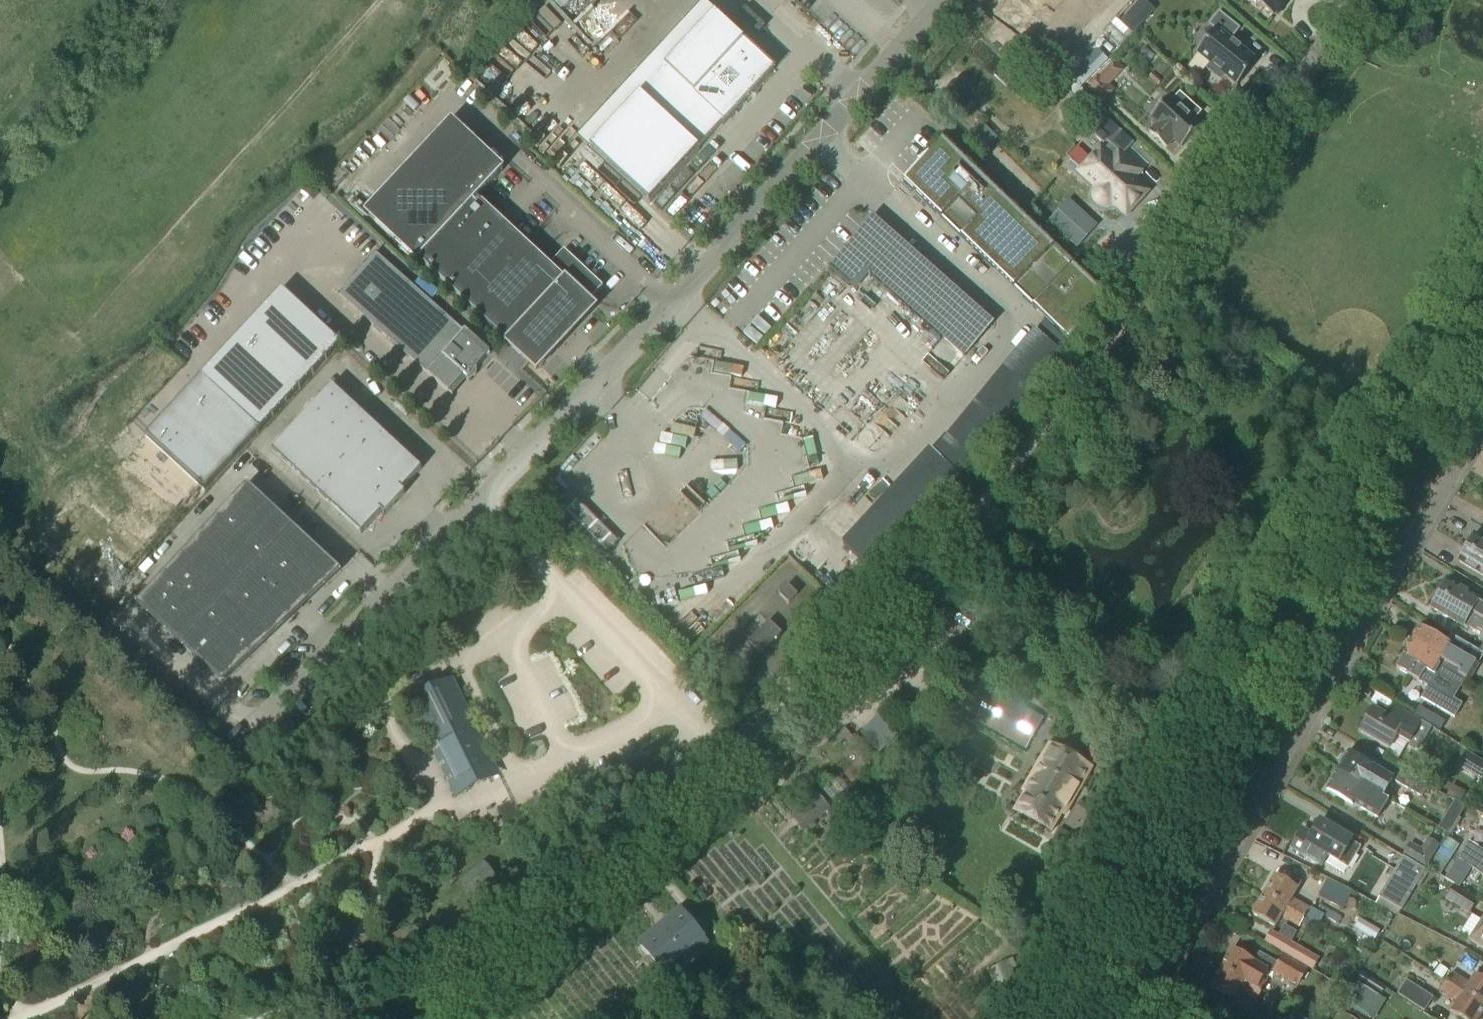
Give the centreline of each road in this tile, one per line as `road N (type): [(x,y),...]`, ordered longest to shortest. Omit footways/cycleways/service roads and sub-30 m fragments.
road 1 (unclassified): [(422,1018),(563,917),(792,719),(1004,494),(1353,0)]
road 2 (unclassified): [(942,0),(591,387),(281,687)]
road 3 (track): [(1064,1005),(1482,299)]
road 4 (residential): [(1166,962),(1482,424)]
road 5 (track): [(565,749),(21,1018)]

